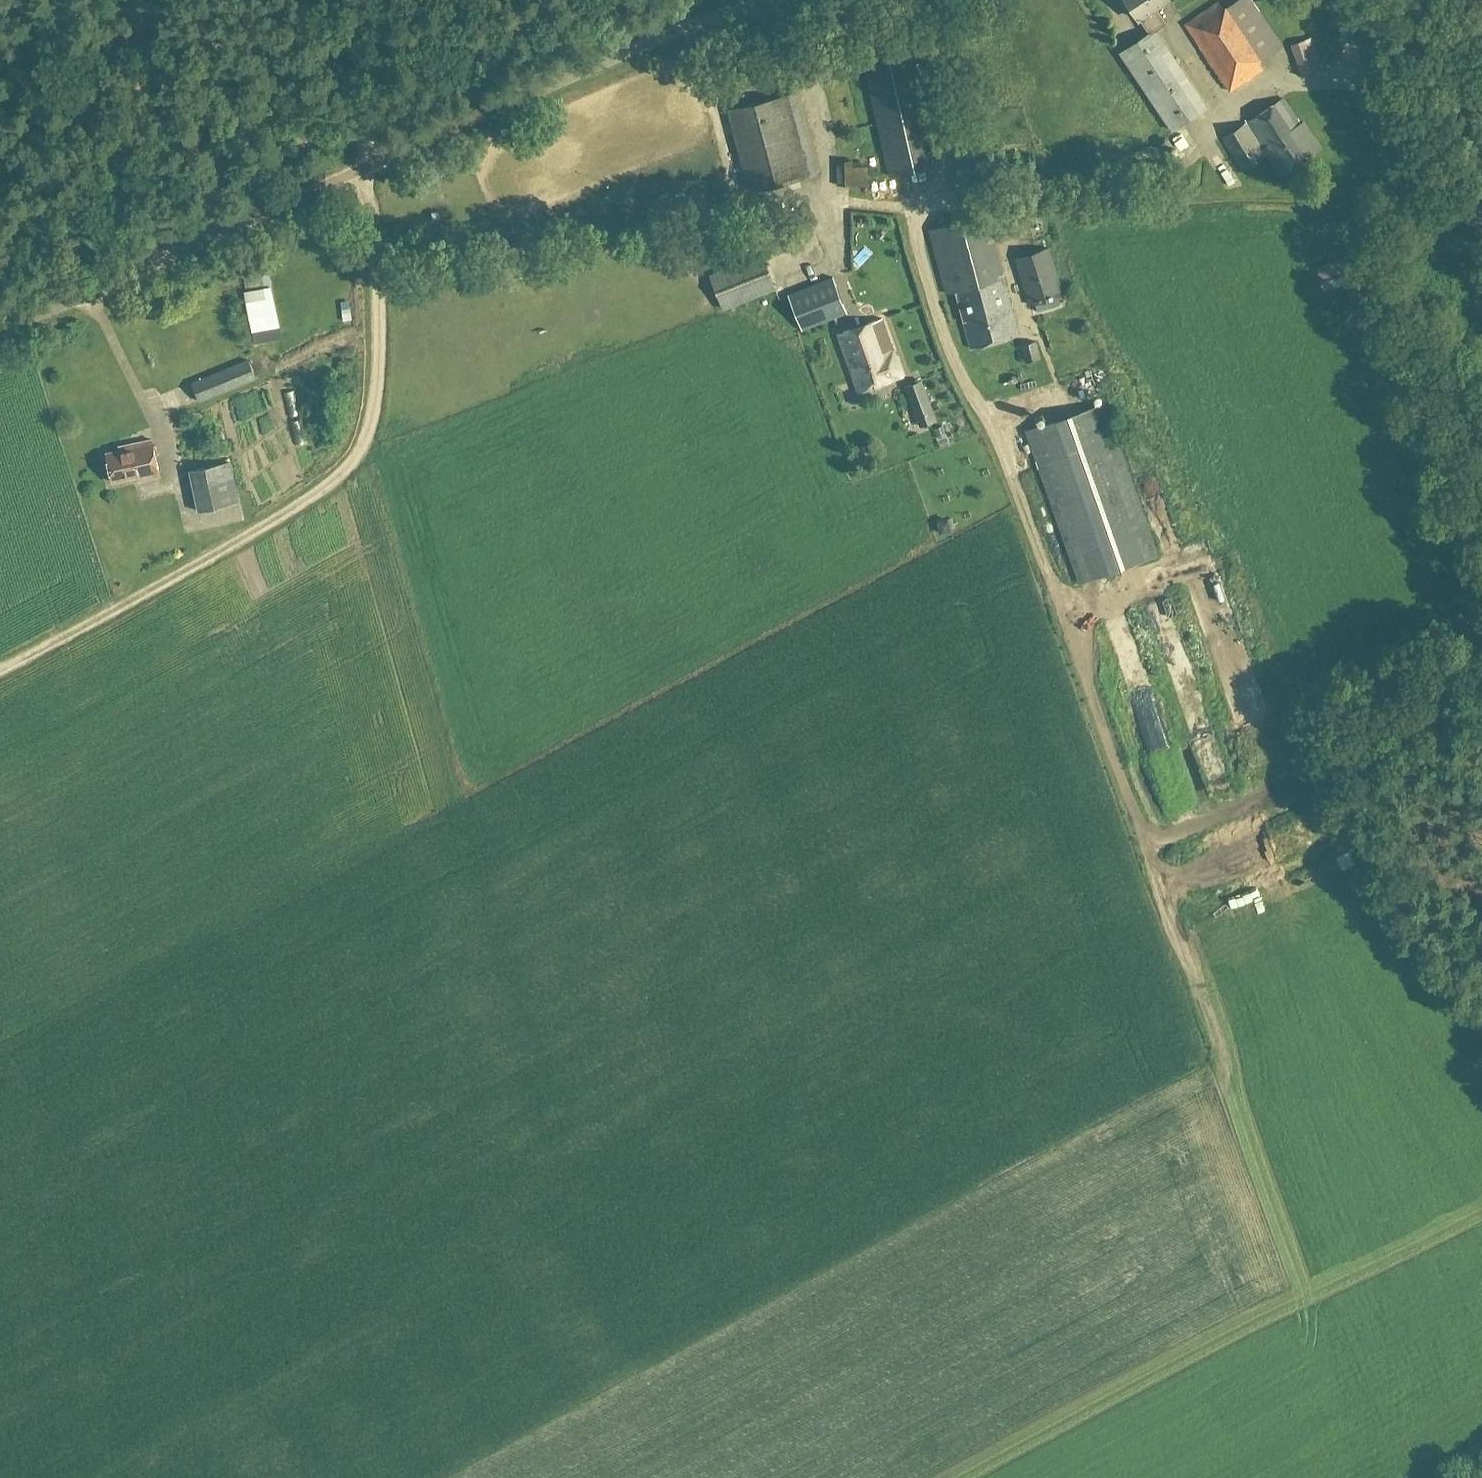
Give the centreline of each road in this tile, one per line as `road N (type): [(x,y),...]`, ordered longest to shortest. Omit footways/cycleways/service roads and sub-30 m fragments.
road 1 (unclassified): [(0,666),(258,527),(358,461),(374,365),(366,169)]
road 2 (unclassified): [(366,169),(634,46),(779,0)]
road 3 (unclassified): [(0,325),(366,169)]
road 4 (track): [(360,0),(366,169)]
road 5 (unclassified): [(1332,0),(1382,137)]
road 6 (track): [(1481,220),(1420,201),(1382,137)]

